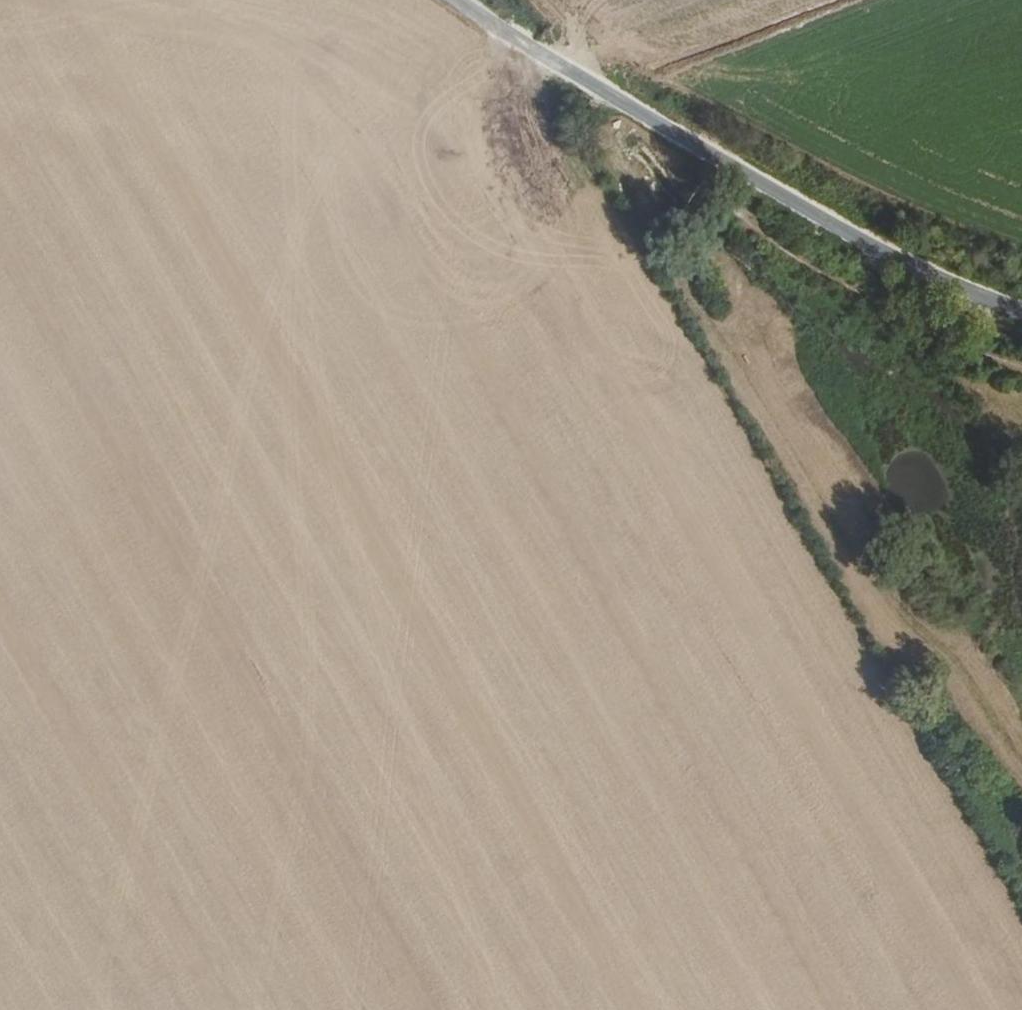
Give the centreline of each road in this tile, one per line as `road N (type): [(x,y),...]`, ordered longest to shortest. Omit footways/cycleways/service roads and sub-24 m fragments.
road 1 (track): [(1021,310),(912,266),(821,217),(462,0)]

